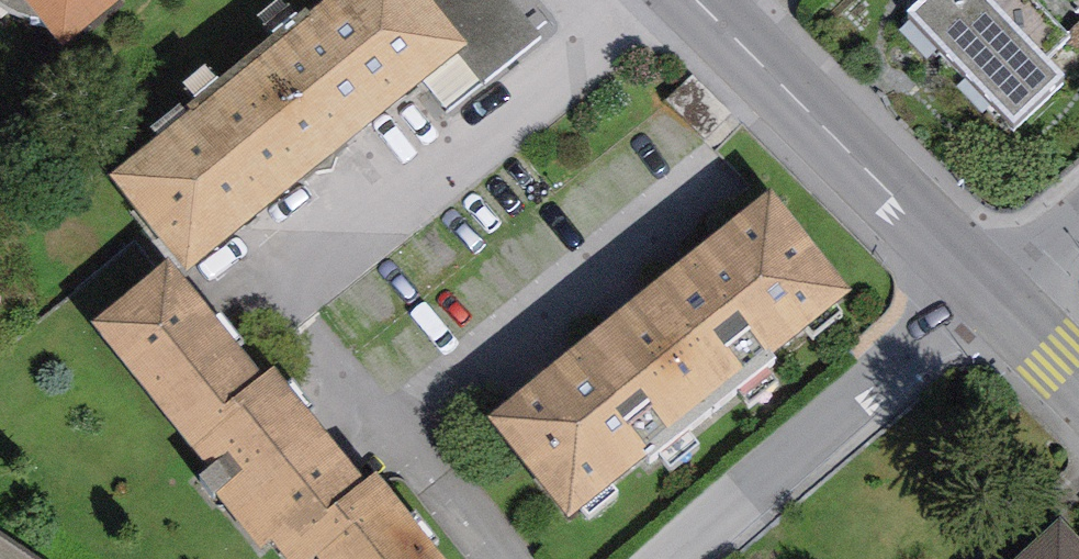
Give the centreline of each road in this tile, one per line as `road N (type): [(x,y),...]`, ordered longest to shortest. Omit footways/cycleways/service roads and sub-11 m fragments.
road 1 (residential): [(991,299),(691,0)]
road 2 (residential): [(680,558),(991,299)]
road 3 (residential): [(1078,382),(991,299)]

